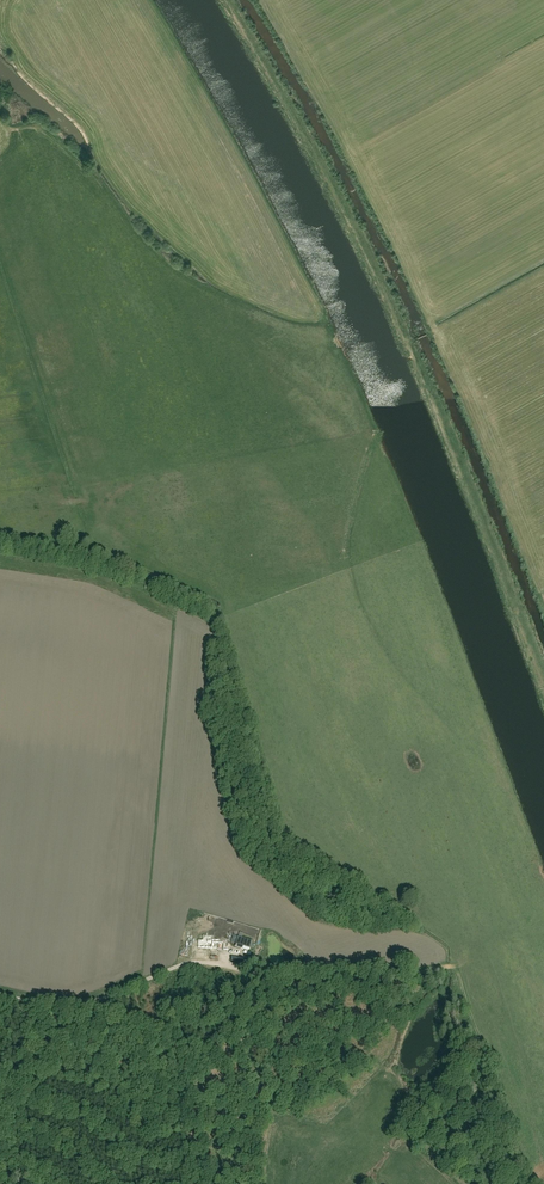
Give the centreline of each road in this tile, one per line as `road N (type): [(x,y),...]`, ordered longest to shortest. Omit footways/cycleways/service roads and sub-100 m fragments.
road 1 (track): [(194,965),(300,982),(455,969),(468,1028),(492,1067),(523,1183)]
road 2 (track): [(190,1183),(193,1040),(174,1027),(82,1004)]

